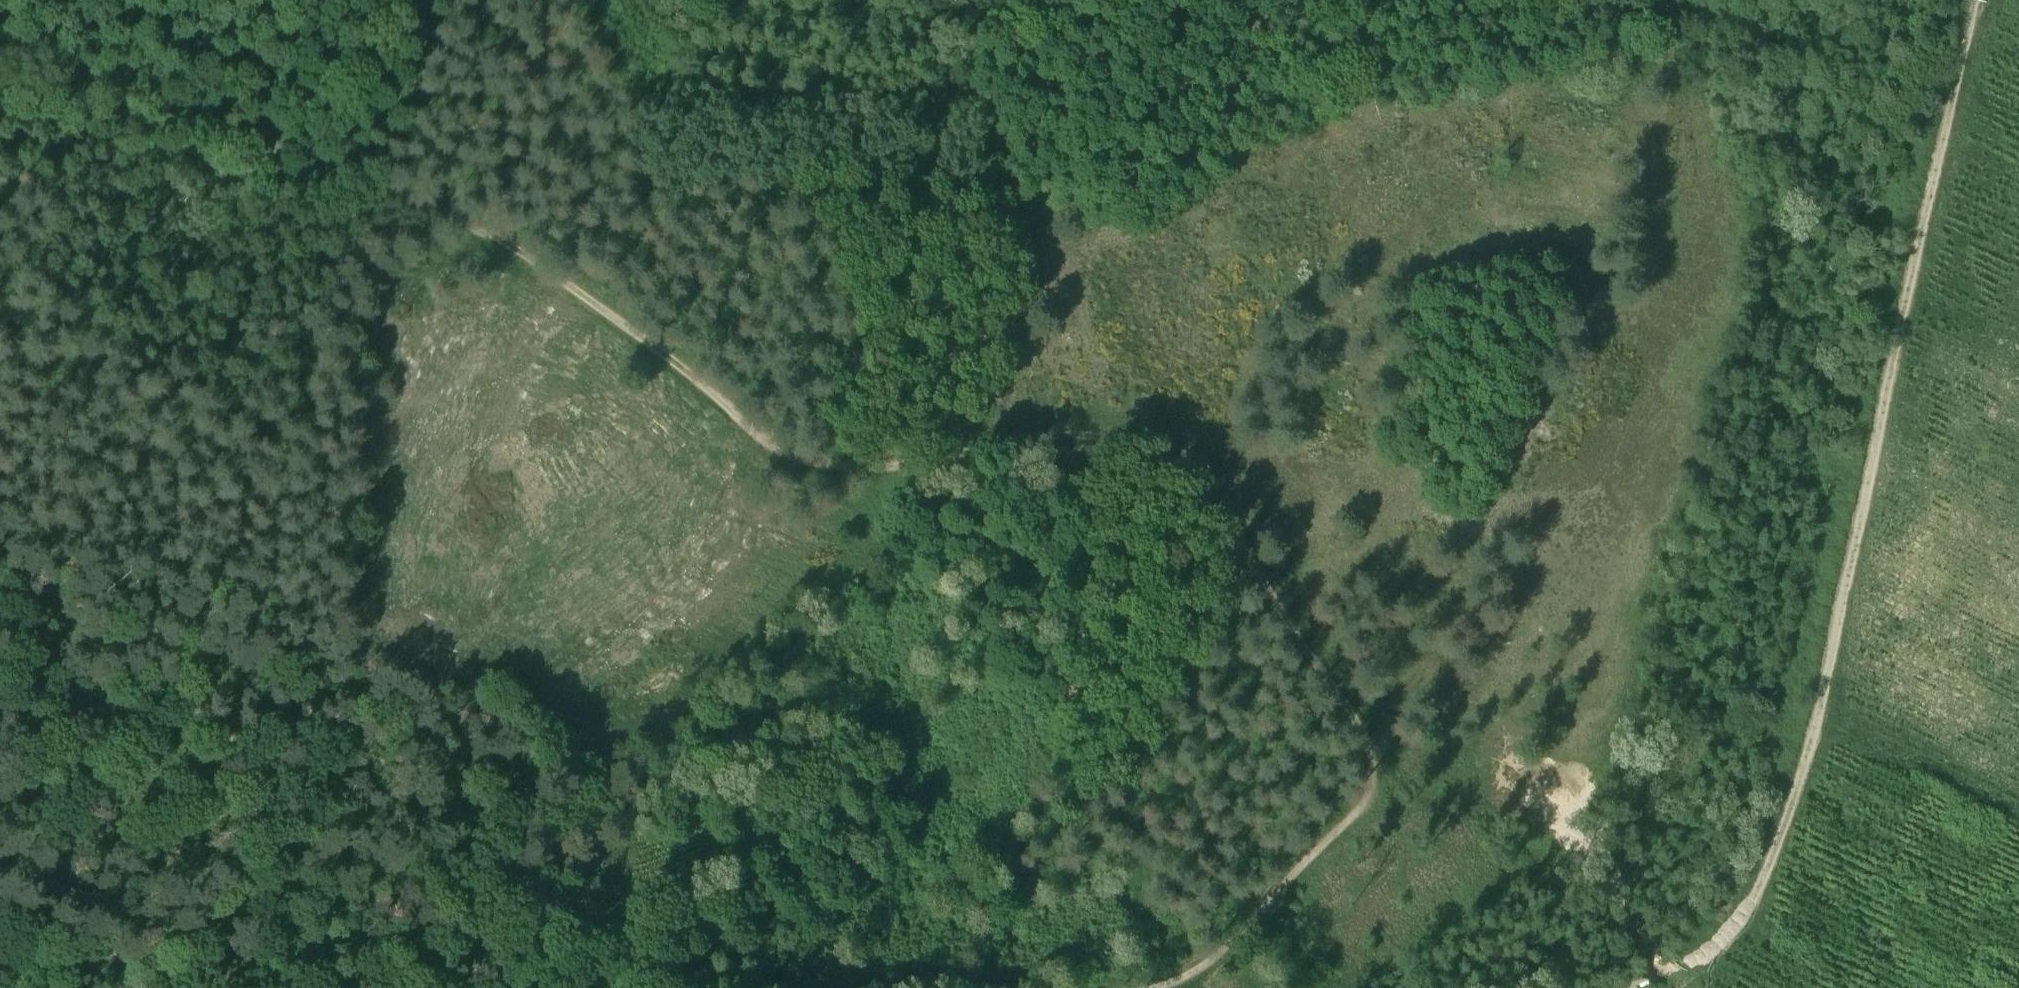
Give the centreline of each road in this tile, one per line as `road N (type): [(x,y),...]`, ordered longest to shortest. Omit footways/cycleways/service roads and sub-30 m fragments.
road 1 (track): [(0,49),(264,132),(465,213),(569,279),(781,446),(848,455),(1041,420),(1121,431),(1153,450),(1255,572),(1368,742),(1370,763),(1344,812),(1219,950),(1166,981),(1129,987)]
road 2 (track): [(1970,0),(1772,908),(1780,947),(1699,987)]
road 3 (track): [(0,871),(190,932),(239,987)]

